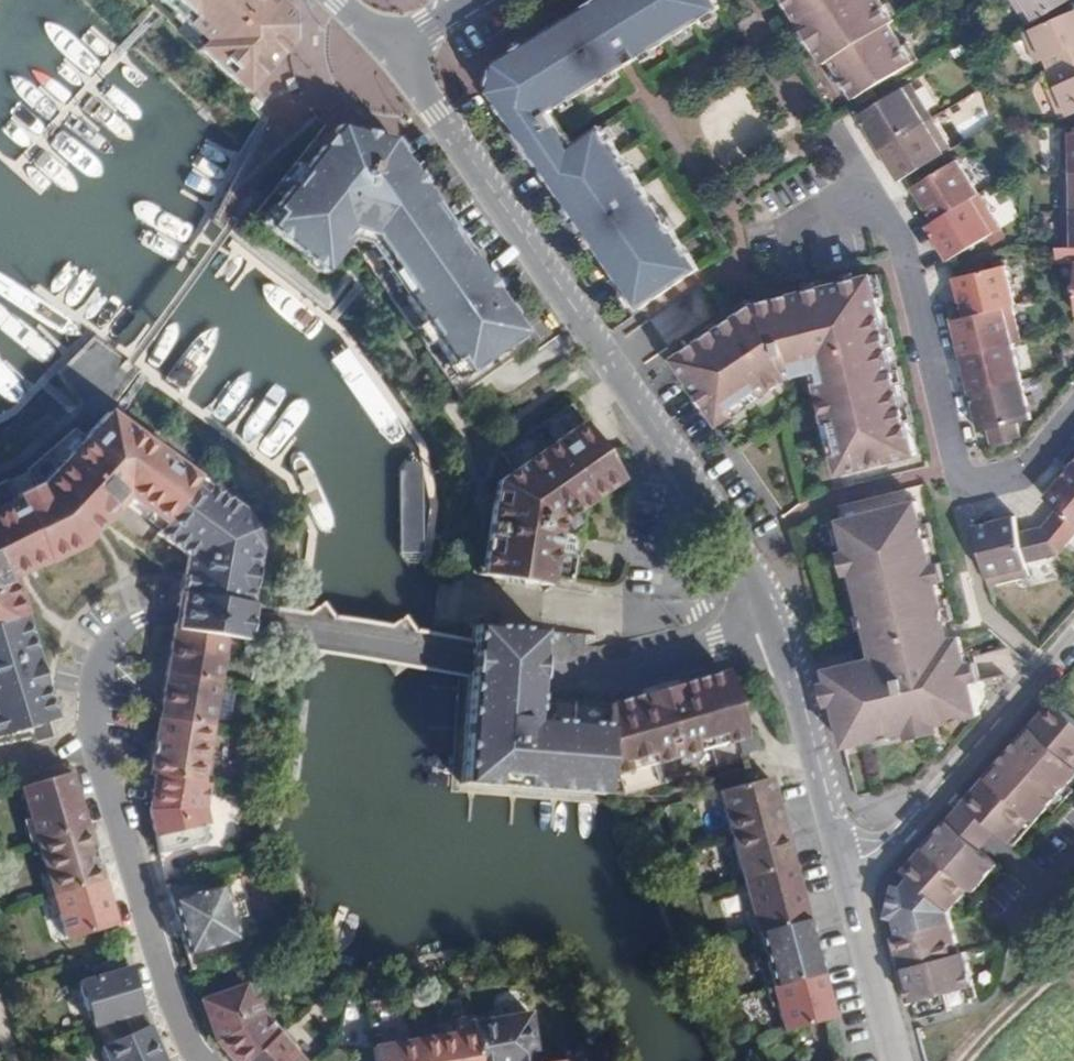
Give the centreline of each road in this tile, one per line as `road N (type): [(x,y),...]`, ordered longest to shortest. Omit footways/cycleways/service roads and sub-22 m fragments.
road 1 (residential): [(778,626),(595,670),(178,616),(124,627),(95,672),(93,728),(153,954),(202,1060)]
road 2 (residential): [(392,48),(751,563),(778,626)]
road 3 (residential): [(1073,416),(1028,472),(982,485),(963,481),(903,244),(871,188)]
road 4 (residential): [(846,876),(878,861),(909,833),(1073,636)]
road 5 (residential): [(778,626),(846,876)]
road 6 (residential): [(898,1060),(846,876)]
road 7 (track): [(961,1060),(1073,946)]

